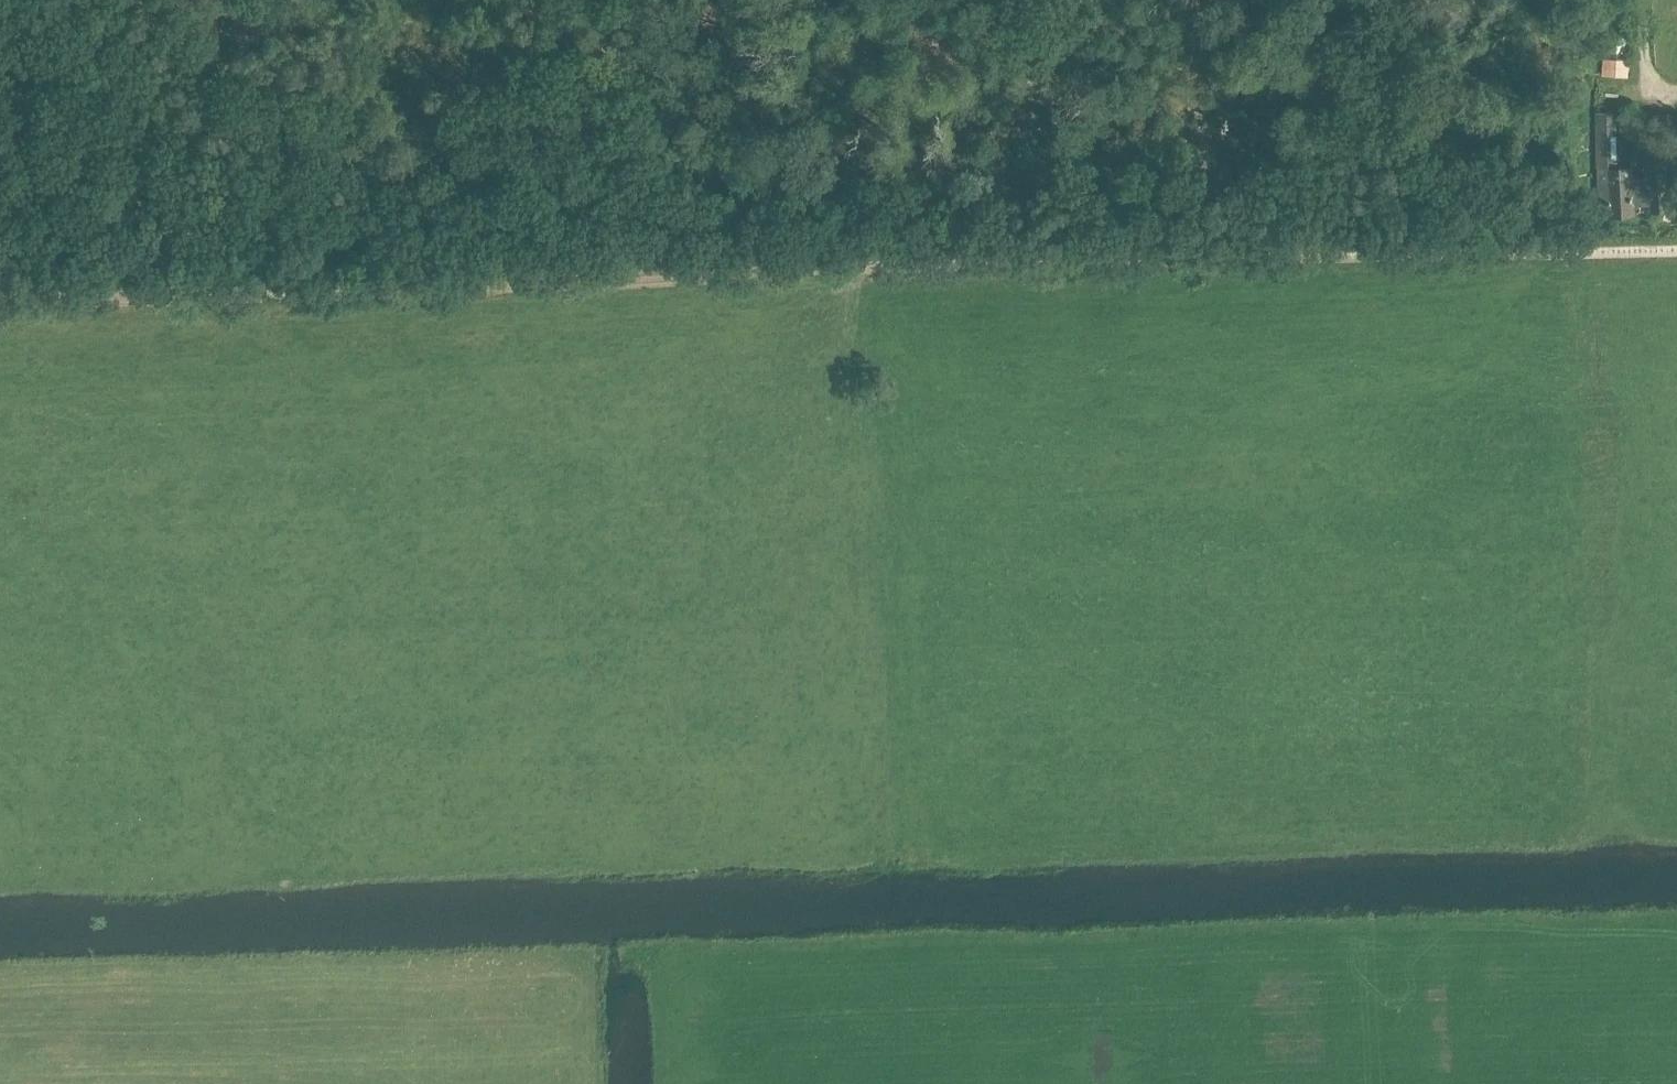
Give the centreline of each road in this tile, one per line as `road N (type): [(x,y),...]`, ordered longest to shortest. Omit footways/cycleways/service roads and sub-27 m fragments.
road 1 (track): [(1579,253),(0,310)]

